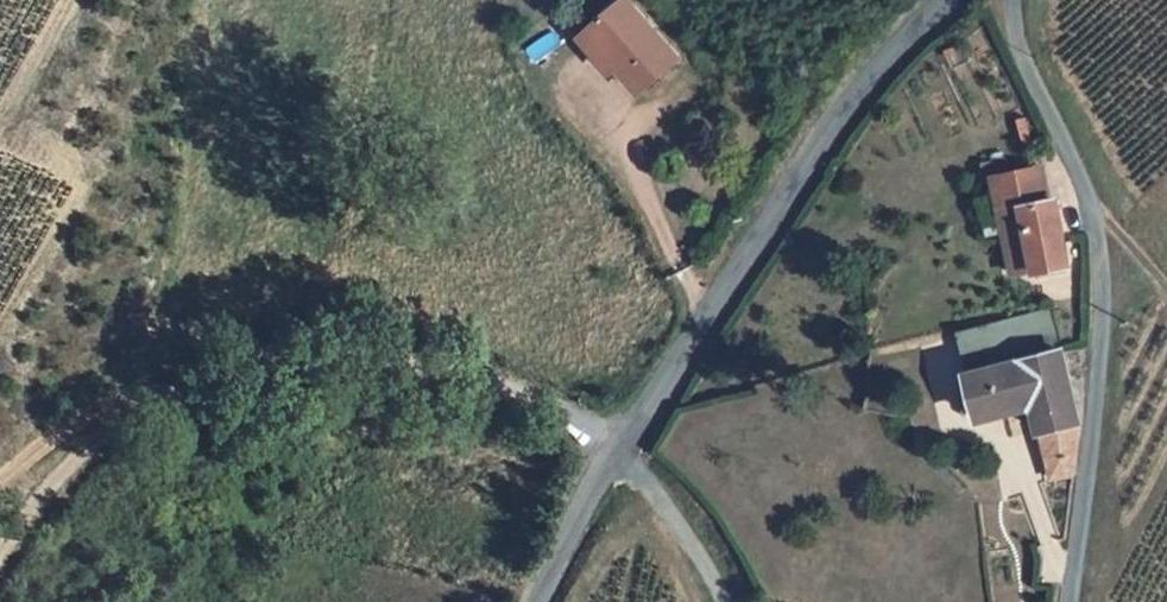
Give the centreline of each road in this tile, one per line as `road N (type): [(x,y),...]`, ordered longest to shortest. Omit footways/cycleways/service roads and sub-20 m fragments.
road 1 (unclassified): [(0,557),(61,476),(165,387),(243,370),(404,361),(541,400),(620,449)]
road 2 (unclassified): [(1072,601),(1102,334),(1101,265),(1072,153),(1025,63),(1016,0)]
road 3 (unclassified): [(951,0),(895,52),(818,156),(620,449)]
road 4 (track): [(0,472),(56,431),(165,387)]
road 5 (unclassified): [(620,449),(704,556),(726,601)]
road 6 (unclassified): [(620,449),(539,601)]

